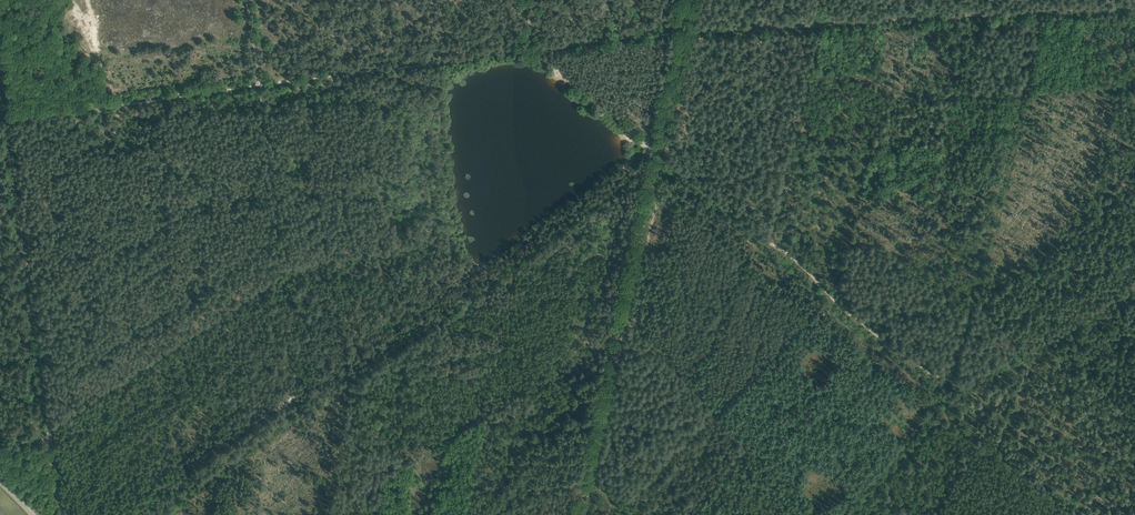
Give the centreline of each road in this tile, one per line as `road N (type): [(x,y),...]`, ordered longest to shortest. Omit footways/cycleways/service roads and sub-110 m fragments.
road 1 (track): [(585,514),(691,0)]
road 2 (track): [(1014,95),(1022,106),(949,379),(960,400)]
road 3 (track): [(532,49),(259,86)]
road 4 (track): [(1134,8),(860,23)]
road 5 (track): [(860,23),(653,34)]
road 6 (track): [(653,34),(532,49)]

